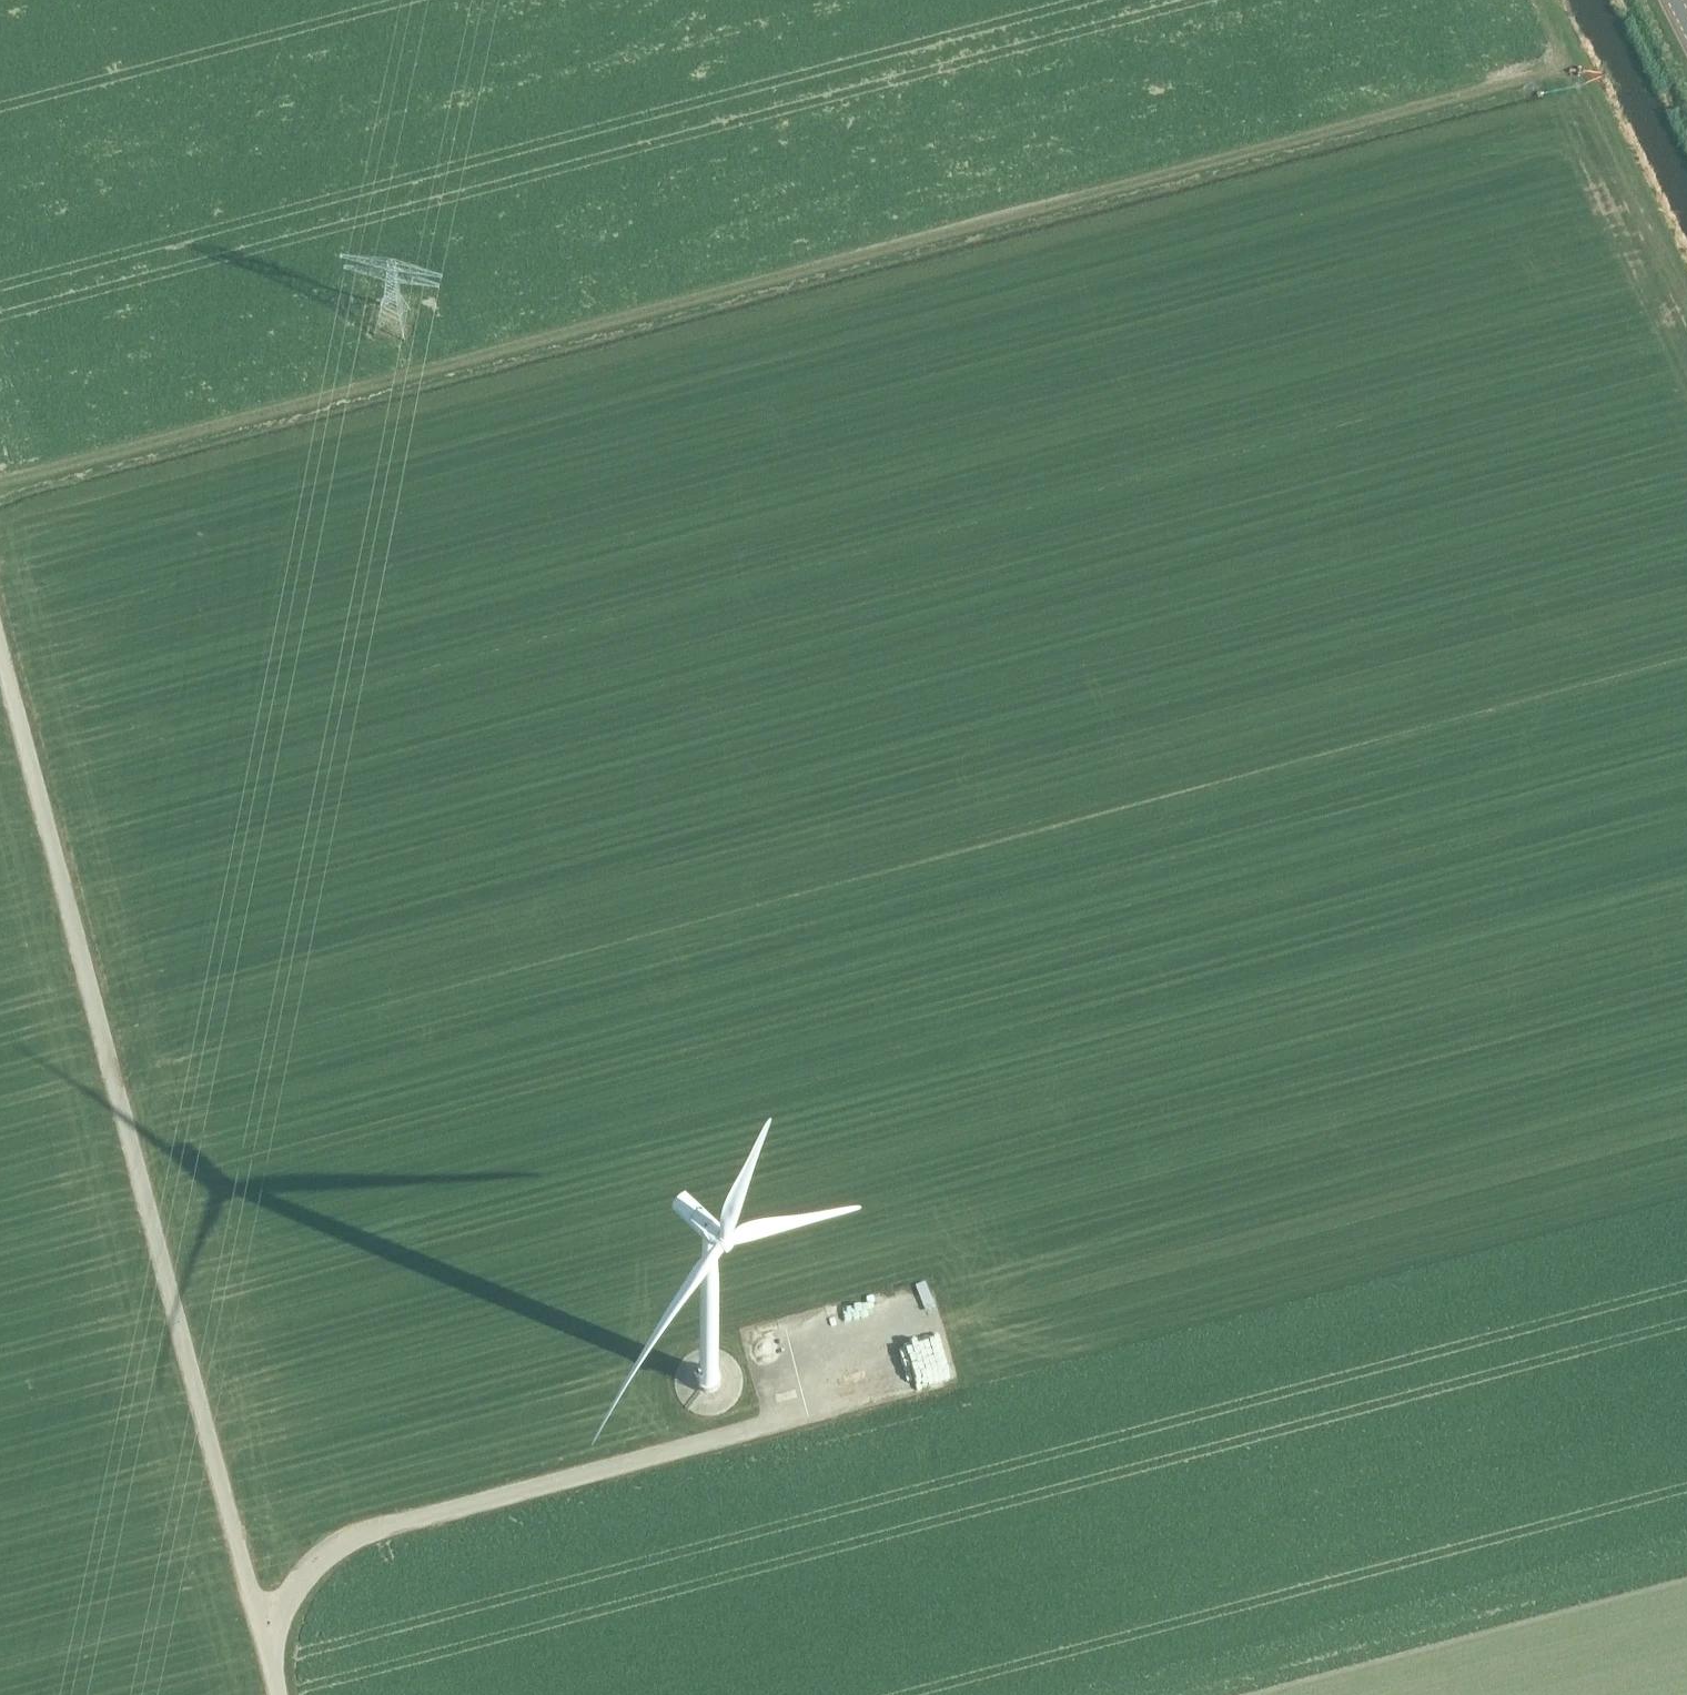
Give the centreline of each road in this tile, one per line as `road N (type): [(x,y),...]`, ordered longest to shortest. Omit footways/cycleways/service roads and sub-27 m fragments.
road 1 (track): [(0,652),(277,1694)]

